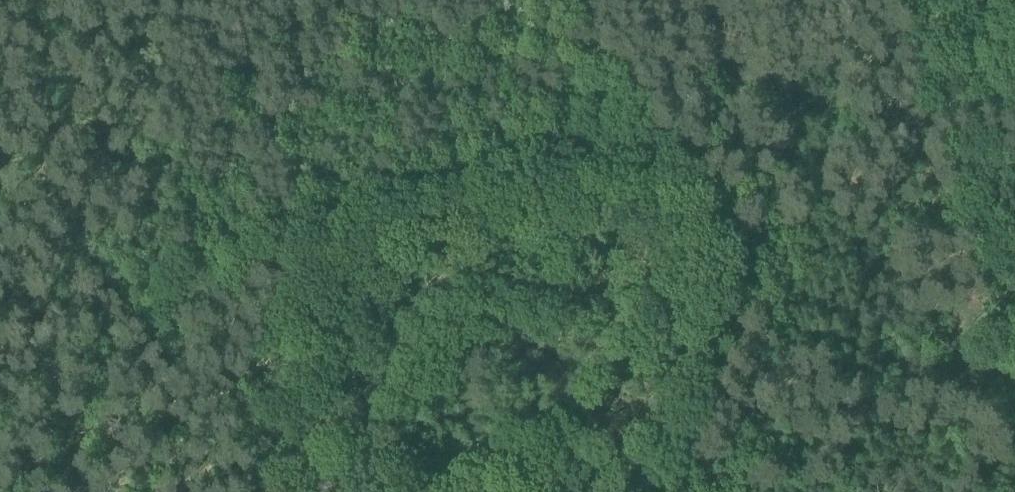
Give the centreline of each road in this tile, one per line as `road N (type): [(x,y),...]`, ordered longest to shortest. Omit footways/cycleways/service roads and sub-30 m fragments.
road 1 (track): [(594,0),(732,264),(732,331),(675,491)]

